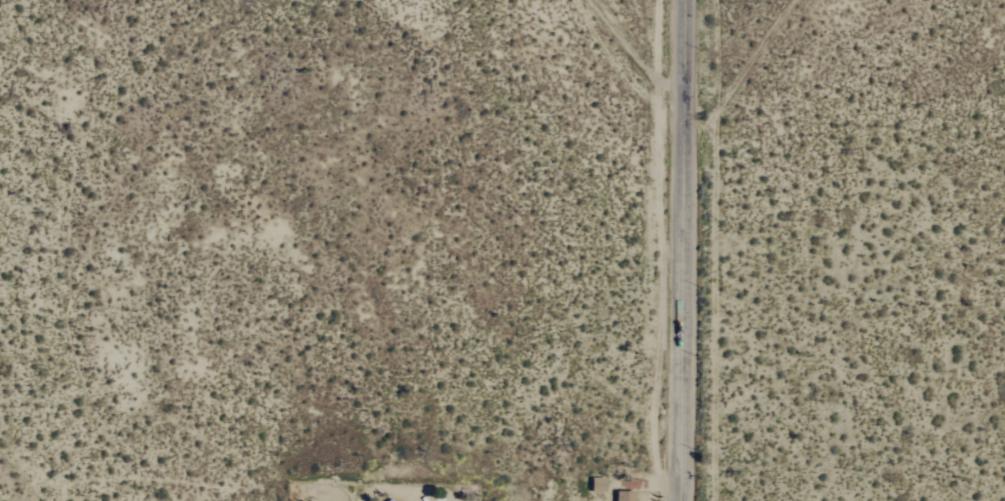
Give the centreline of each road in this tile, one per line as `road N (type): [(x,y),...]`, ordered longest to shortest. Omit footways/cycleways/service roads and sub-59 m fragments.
road 1 (secondary): [(682,500),(685,0)]

